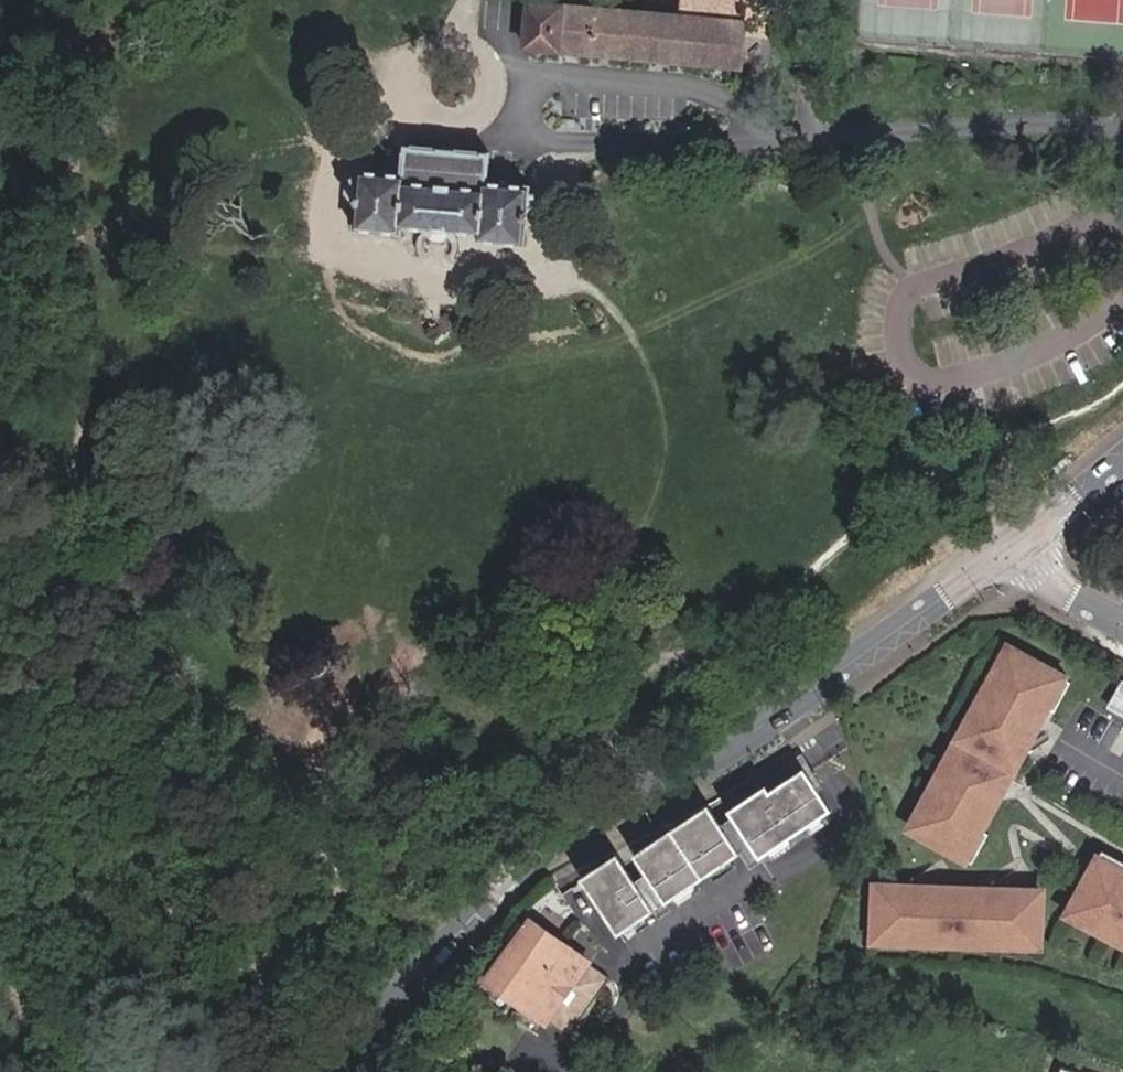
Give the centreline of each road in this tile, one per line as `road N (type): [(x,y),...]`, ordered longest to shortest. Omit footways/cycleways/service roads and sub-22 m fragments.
road 1 (tertiary): [(1020,539),(709,760),(541,850),(329,1071)]
road 2 (residential): [(1122,626),(1056,586),(1020,539)]
road 3 (tertiary): [(1122,459),(1020,539)]

